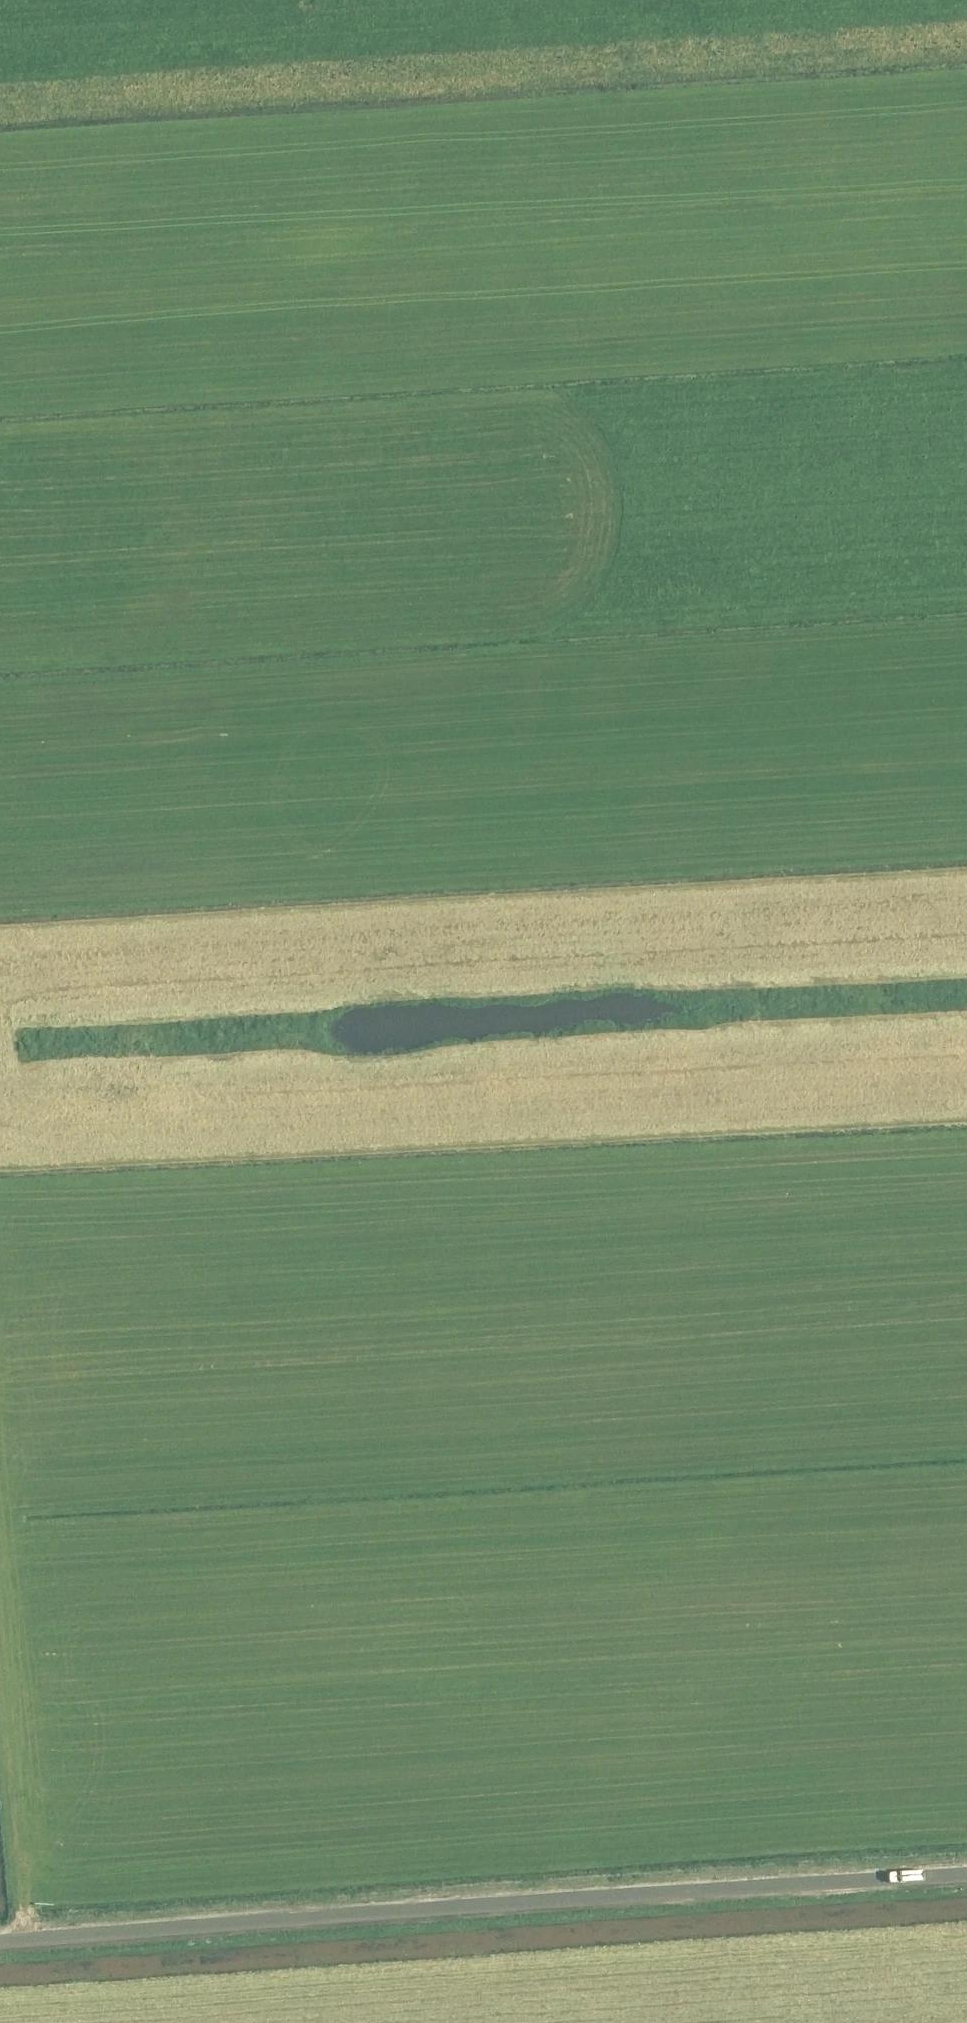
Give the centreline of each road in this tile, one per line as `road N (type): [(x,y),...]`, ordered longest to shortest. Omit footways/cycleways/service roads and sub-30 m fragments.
road 1 (unclassified): [(0,1952),(966,1878)]

